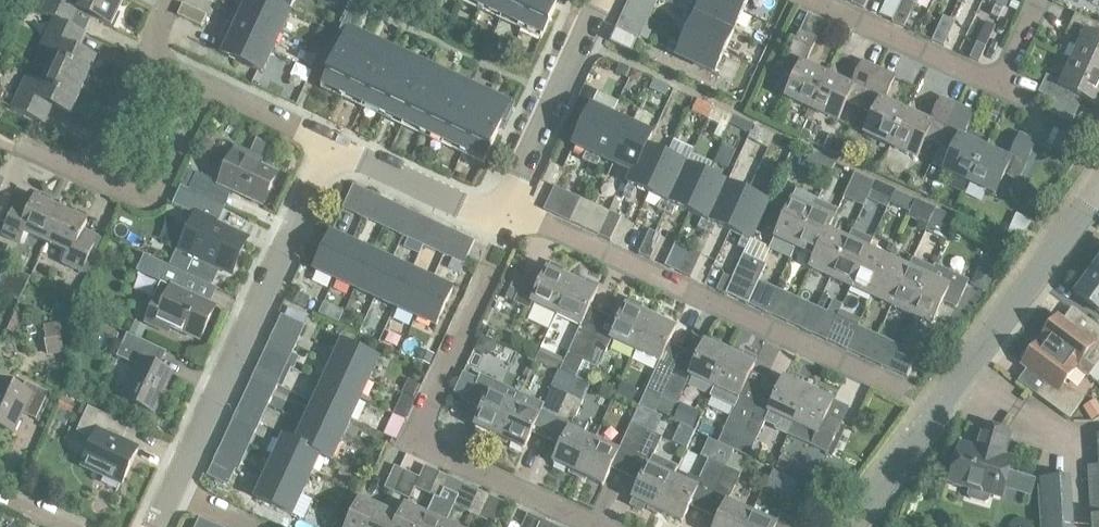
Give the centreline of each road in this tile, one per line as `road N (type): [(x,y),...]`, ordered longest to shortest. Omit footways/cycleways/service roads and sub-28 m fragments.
road 1 (residential): [(904,394),(510,210)]
road 2 (residential): [(157,526),(333,147)]
road 3 (unclassified): [(854,526),(1098,191)]
road 4 (residential): [(609,526),(414,438),(491,262)]
road 5 (residential): [(821,0),(999,86),(1040,0)]
road 6 (residential): [(510,210),(603,0)]
road 7 (residential): [(333,147),(145,58)]
road 8 (residential): [(333,147),(504,226),(510,210)]
road 9 (residential): [(92,174),(152,199),(193,118)]
road 10 (residential): [(92,174),(145,58)]

